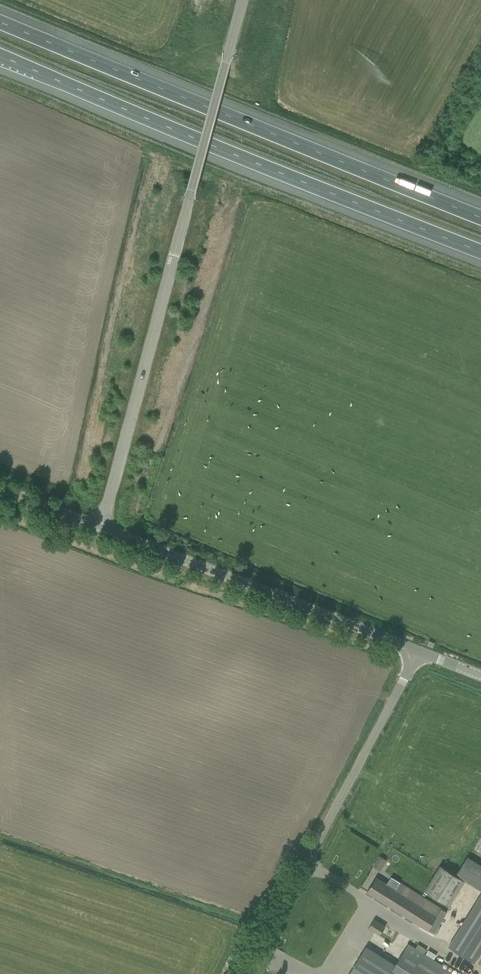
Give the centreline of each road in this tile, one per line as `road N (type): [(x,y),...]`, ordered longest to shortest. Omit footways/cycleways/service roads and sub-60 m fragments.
road 1 (unclassified): [(101,527),(243,0)]
road 2 (motorway): [(0,56),(480,251)]
road 3 (motorway): [(480,214),(0,21)]
road 4 (unclassified): [(248,973),(415,651)]
road 5 (unclassified): [(415,651),(101,527)]

